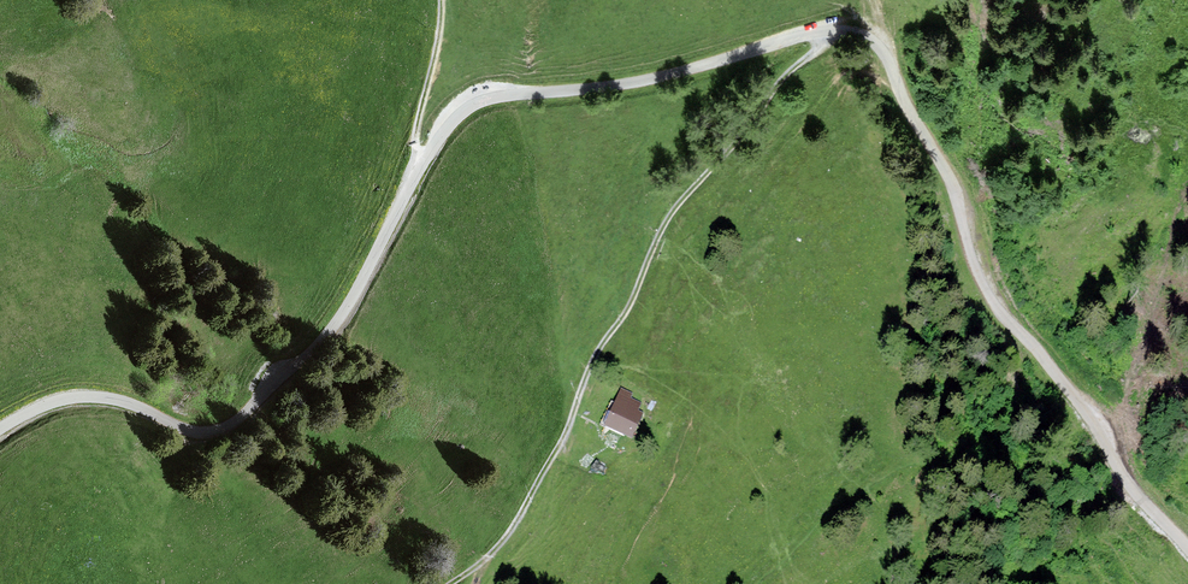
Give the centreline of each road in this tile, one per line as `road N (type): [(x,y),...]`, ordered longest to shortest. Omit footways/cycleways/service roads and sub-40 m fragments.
road 1 (unclassified): [(1187,549),(1130,487),(1073,397),(986,293),(952,184),(884,54),(856,32),(814,33),(638,82),(476,104),(430,152),(326,337),(233,423),(198,432),(131,404),(80,397),(0,429)]
road 2 (track): [(829,32),(671,214),(517,519),(491,554),(449,583)]
road 3 (track): [(418,172),(415,136),(441,0)]

